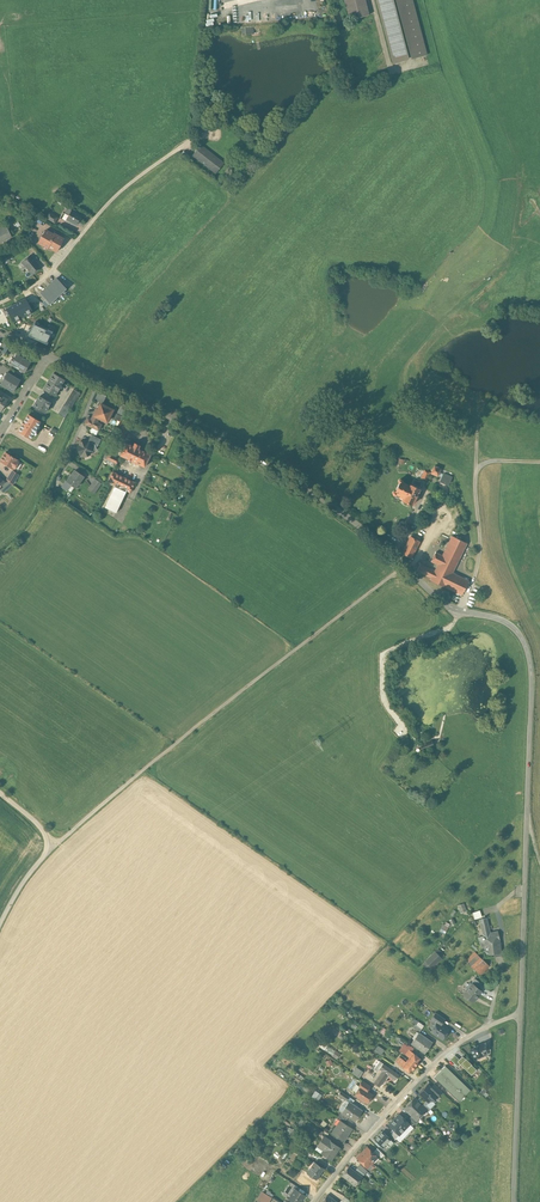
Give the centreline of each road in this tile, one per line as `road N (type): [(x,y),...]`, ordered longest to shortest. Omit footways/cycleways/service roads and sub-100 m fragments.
road 1 (unclassified): [(50,353),(289,478),(380,540),(447,605),(517,631),(531,673),(520,1014)]
road 2 (track): [(0,927),(27,877),(77,825),(404,565)]
road 3 (residential): [(520,1014),(484,1026),(441,1056),(315,1201)]
road 4 (residential): [(211,132),(112,199),(61,260),(0,299)]
road 5 (unclassified): [(520,1014),(513,1201)]
road 6 (track): [(539,461),(481,468),(481,549)]

